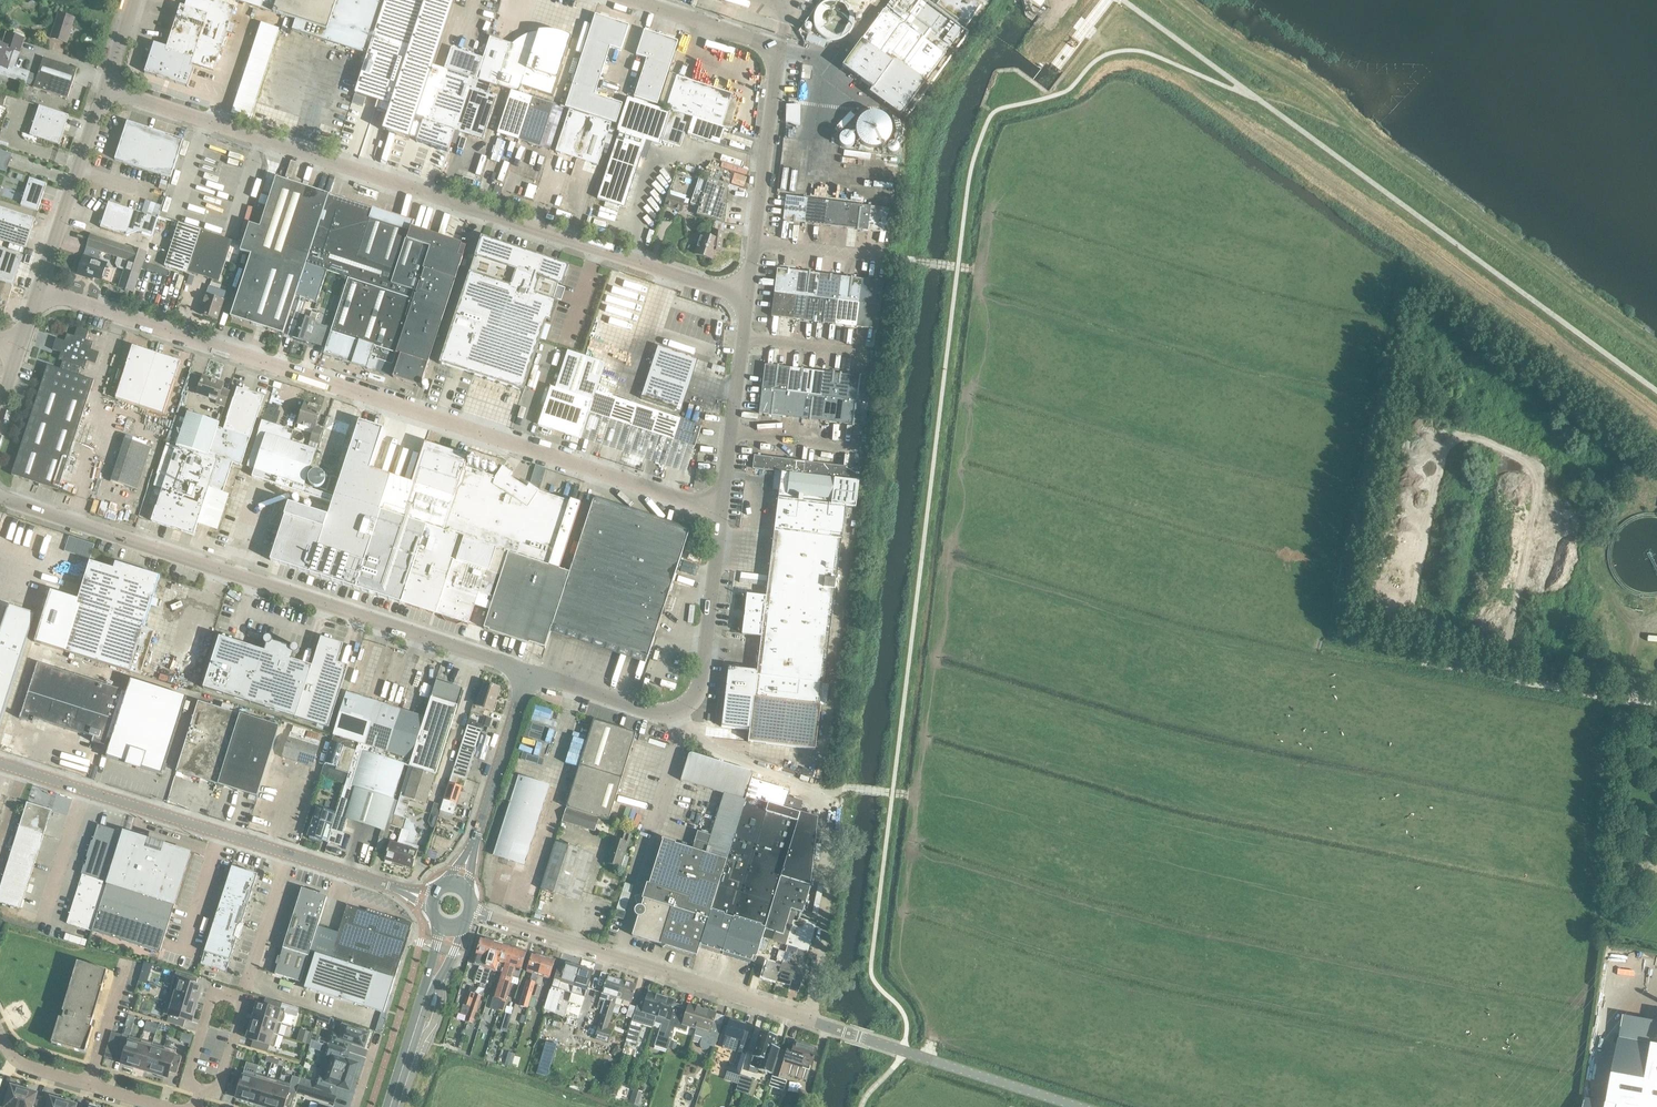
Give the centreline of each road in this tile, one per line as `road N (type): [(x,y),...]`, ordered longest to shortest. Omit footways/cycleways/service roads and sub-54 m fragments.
road 1 (unclassified): [(720,514),(37,291)]
road 2 (unclassified): [(747,300),(106,89)]
road 3 (track): [(1178,0),(1656,352)]
road 4 (unclassified): [(528,672),(0,495)]
road 5 (unclassified): [(747,300),(778,53),(626,0)]
road 6 (tertiary): [(388,885),(0,764)]
road 7 (unclassified): [(677,710),(712,749),(812,783),(832,799),(811,1020)]
road 8 (unclassified): [(811,1020),(470,912)]
road 9 (unclassified): [(1079,1106),(811,1020)]
road 10 (residential): [(201,1091),(220,1095),(246,999),(214,989),(185,1085)]
road 11 (unclassified): [(720,514),(747,300)]
road 12 (unclassified): [(37,291),(106,89)]
road 13 (unclassified): [(677,710),(703,675),(720,514)]
road 14 (unclassified): [(477,836),(528,672)]
road 15 (unclassified): [(528,672),(652,712),(677,710)]
road 16 (residential): [(91,1084),(127,963)]

